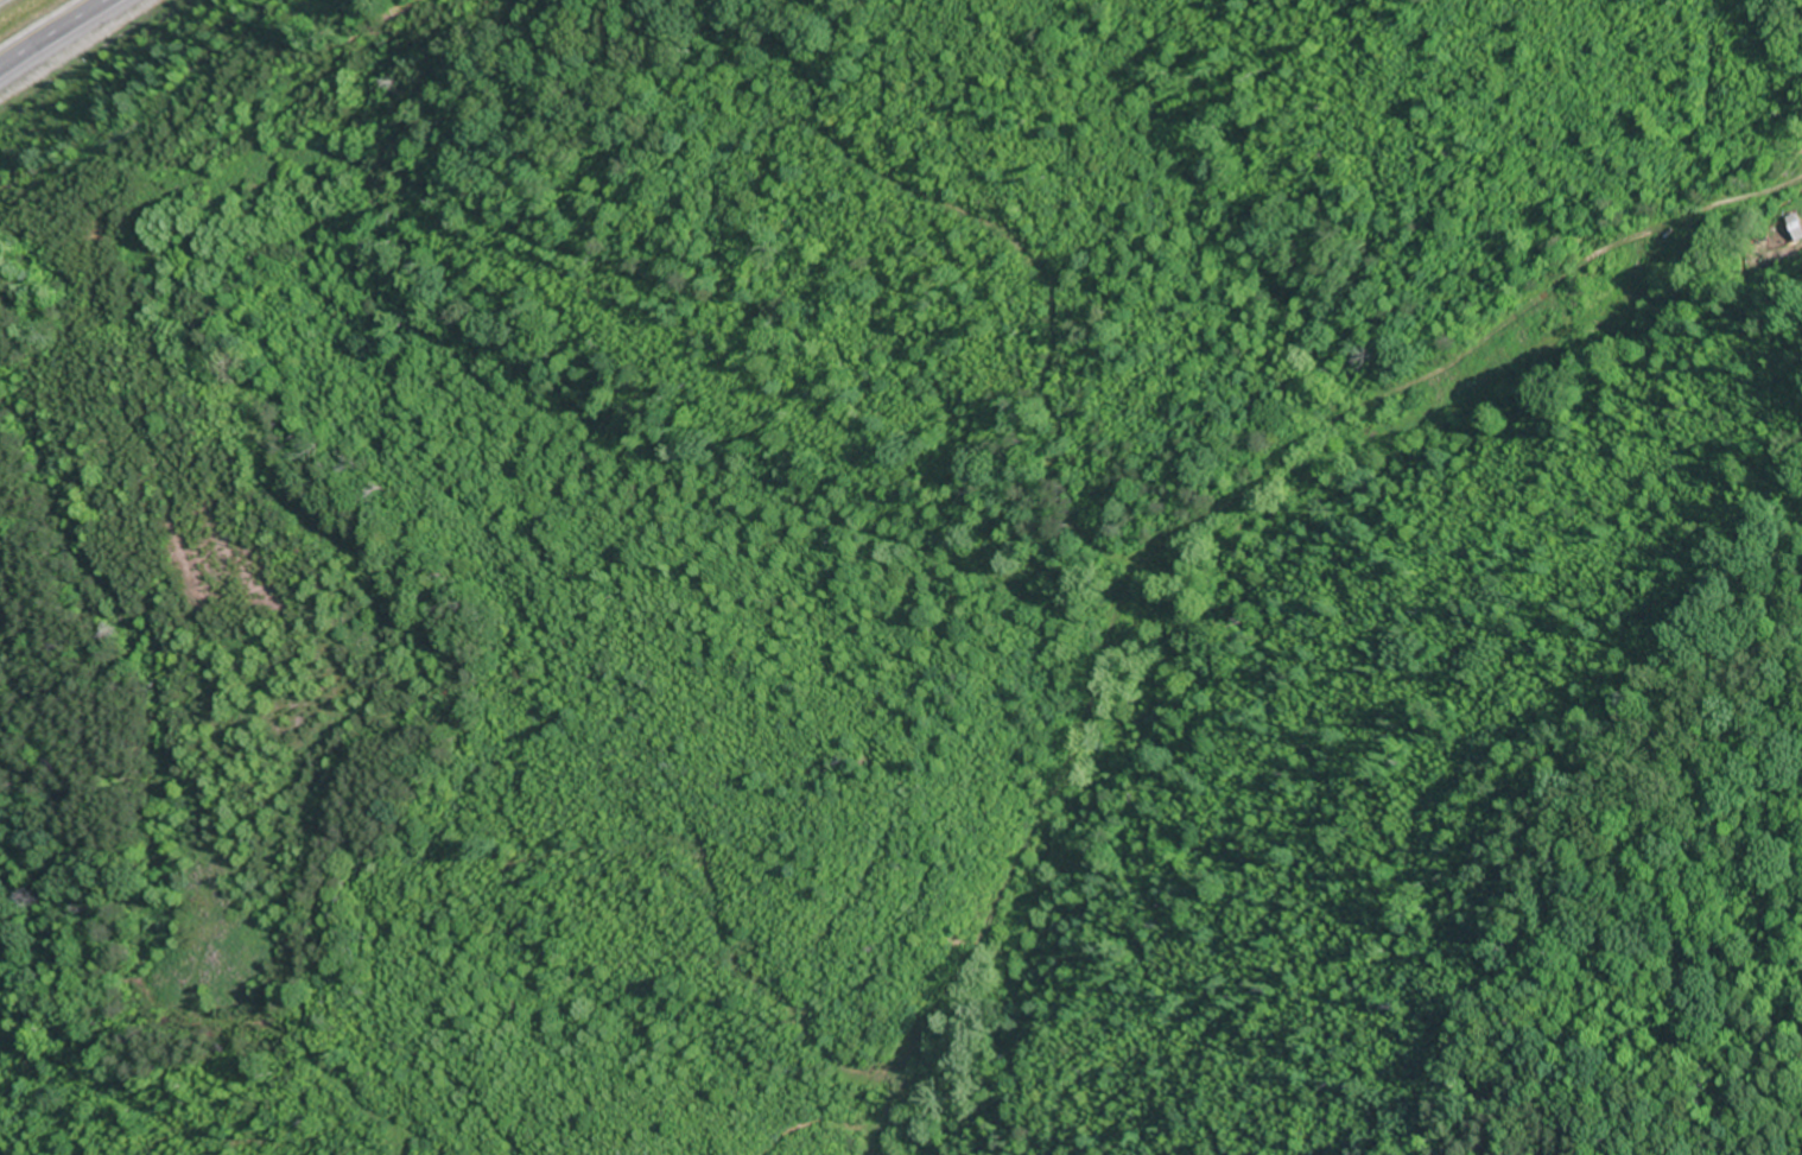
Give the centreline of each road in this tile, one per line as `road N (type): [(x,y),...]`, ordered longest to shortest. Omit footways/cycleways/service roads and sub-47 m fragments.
road 1 (motorway): [(0,70),(111,0)]

